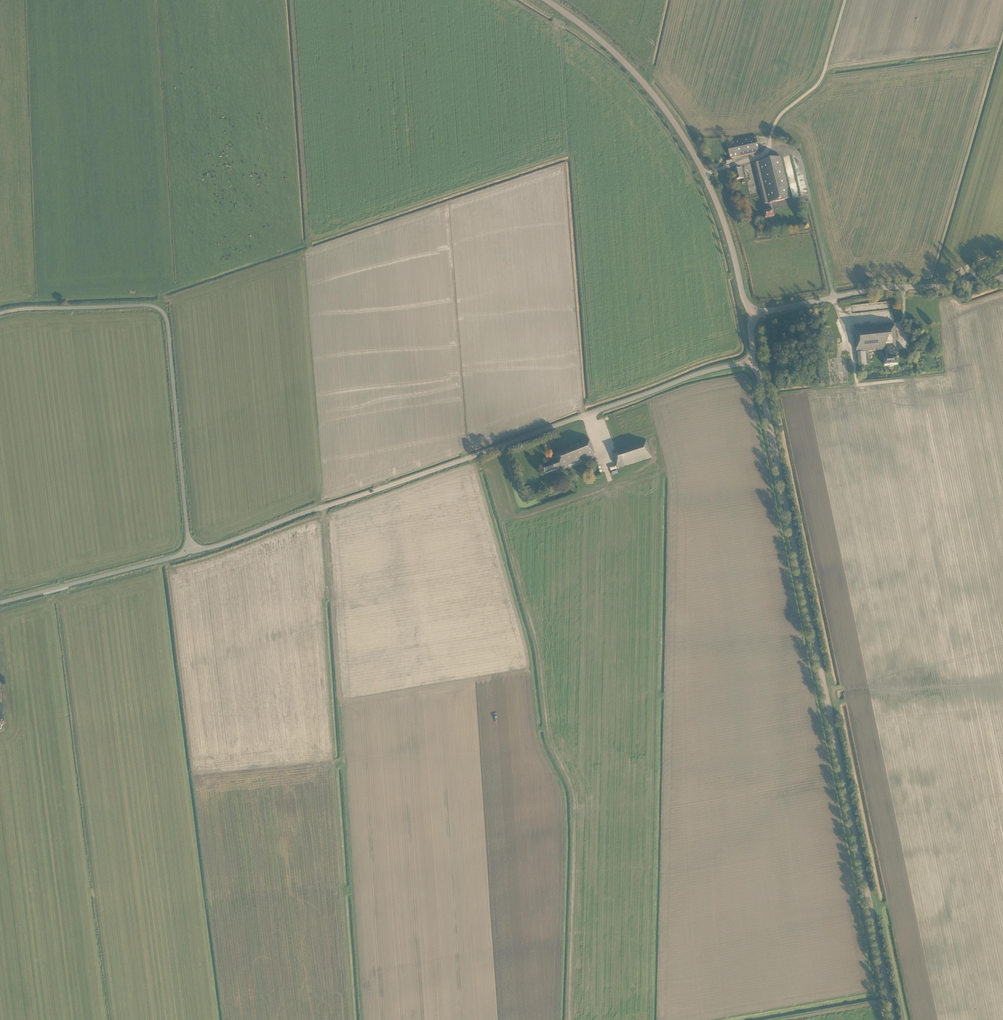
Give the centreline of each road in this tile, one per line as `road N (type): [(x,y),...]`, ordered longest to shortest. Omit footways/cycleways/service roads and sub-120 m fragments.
road 1 (tertiary): [(894,1019),(756,362)]
road 2 (unclassified): [(190,553),(756,362)]
road 3 (unclassified): [(190,553),(165,316),(150,306),(0,314)]
road 4 (tertiary): [(746,315),(723,226),(681,134),(626,65),(545,0)]
road 5 (tertiary): [(746,315),(879,289),(951,285),(1002,263)]
road 6 (unclassified): [(0,603),(190,553)]

